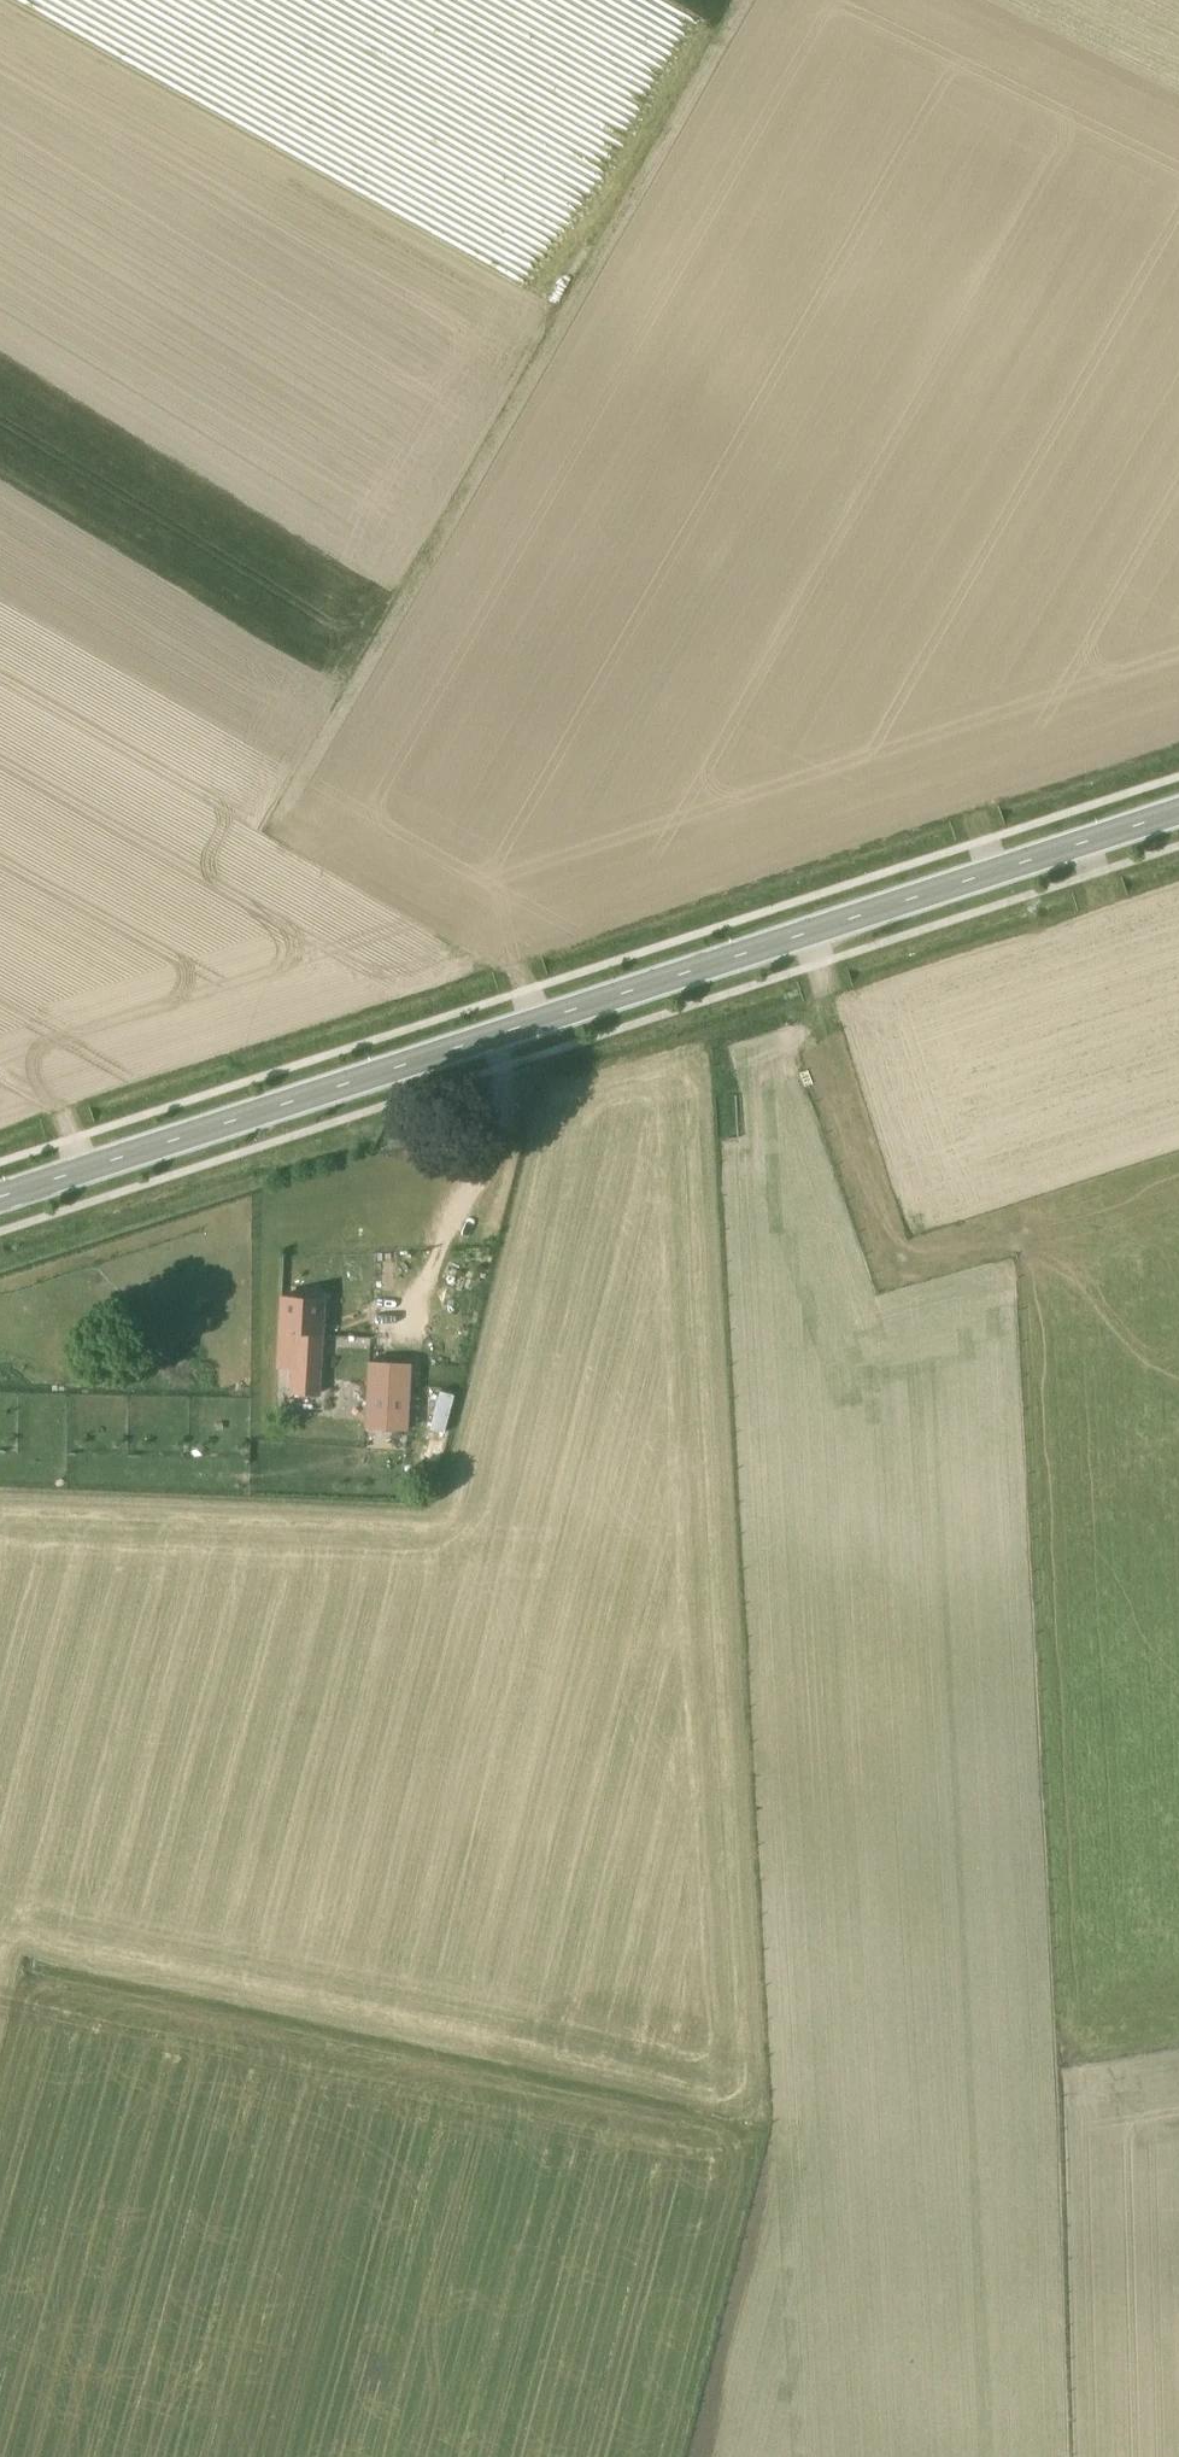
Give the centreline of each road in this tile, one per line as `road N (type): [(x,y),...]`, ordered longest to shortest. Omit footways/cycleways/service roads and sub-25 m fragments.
road 1 (primary): [(0,1198),(1178,812)]

